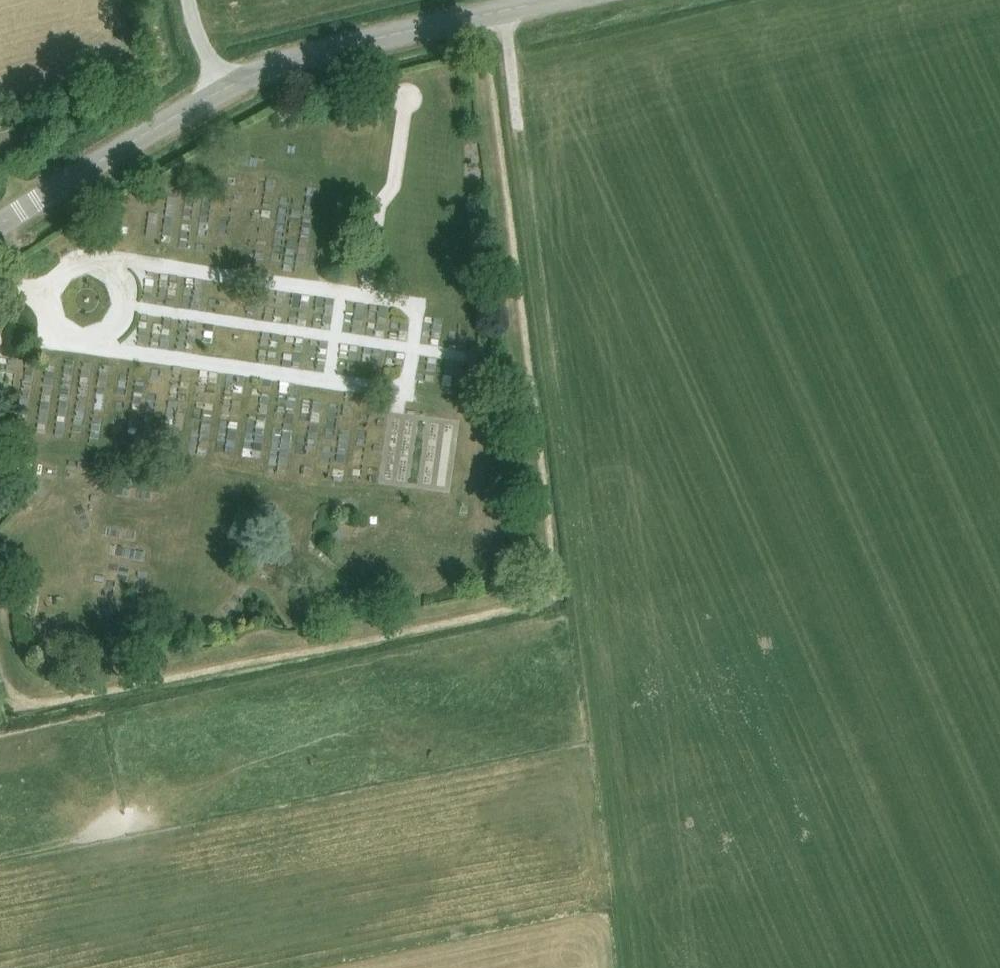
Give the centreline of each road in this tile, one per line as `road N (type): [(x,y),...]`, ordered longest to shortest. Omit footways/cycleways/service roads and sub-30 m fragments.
road 1 (tertiary): [(0,223),(274,67),(365,38),(551,0)]

